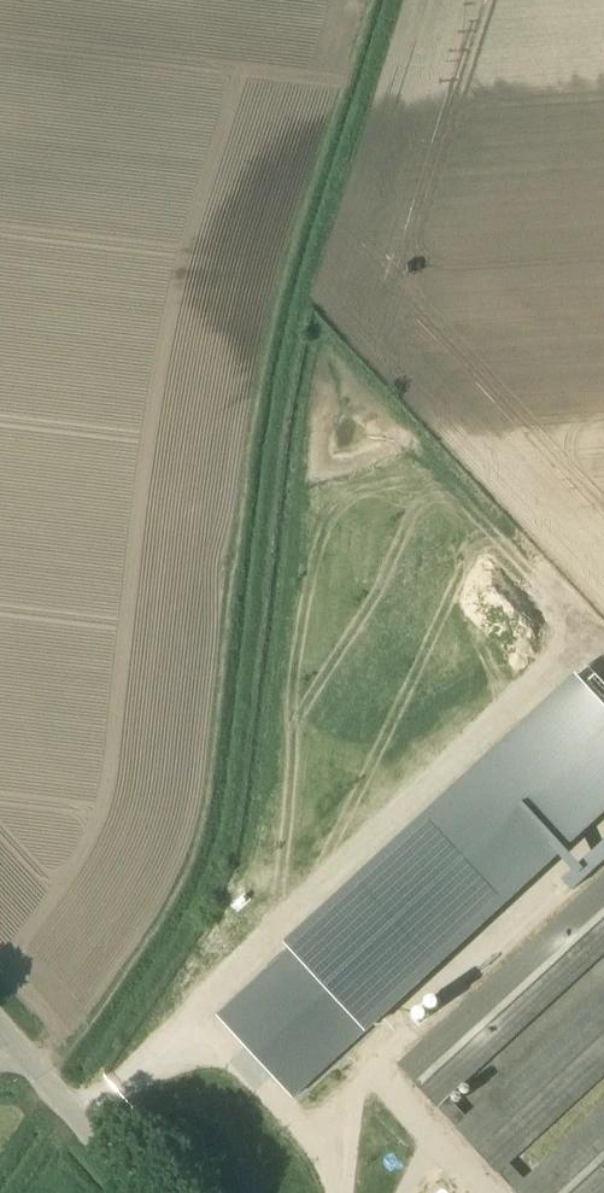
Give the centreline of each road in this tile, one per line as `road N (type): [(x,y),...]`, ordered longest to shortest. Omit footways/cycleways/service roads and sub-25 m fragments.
road 1 (unclassified): [(142,1192),(16,1051)]

